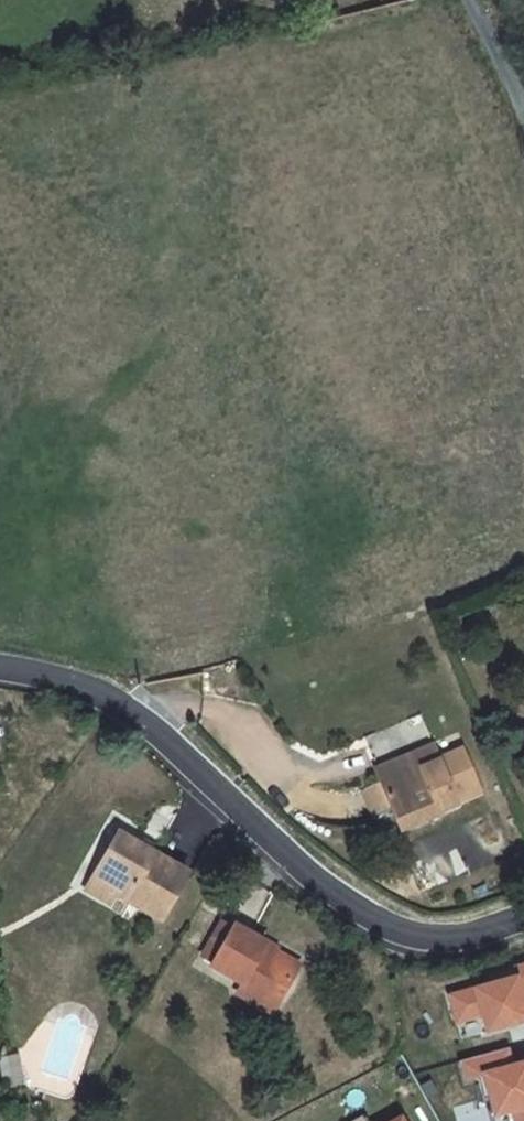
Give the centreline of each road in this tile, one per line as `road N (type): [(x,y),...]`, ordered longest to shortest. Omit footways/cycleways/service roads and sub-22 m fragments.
road 1 (residential): [(523,922),(438,942),(387,931),(297,874),(151,734),(84,691),(0,674)]
road 2 (unclassified): [(523,160),(463,0)]

